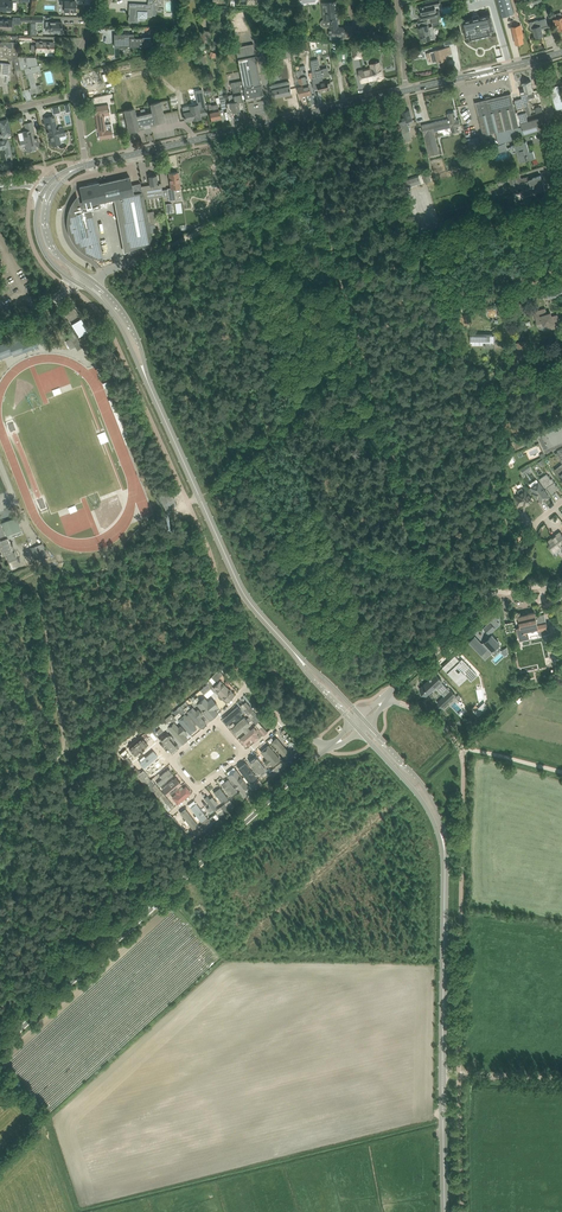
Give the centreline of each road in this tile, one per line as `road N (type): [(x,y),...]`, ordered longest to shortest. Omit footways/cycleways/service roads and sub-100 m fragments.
road 1 (track): [(498,590),(425,548),(357,345),(303,138)]
road 2 (unclassified): [(0,1049),(326,750)]
road 3 (track): [(147,912),(62,763),(32,588),(24,583),(0,600)]
road 4 (secondary): [(444,840),(446,1211)]
road 5 (tertiary): [(87,166),(408,91)]
road 6 (secondary): [(150,385),(236,578),(296,655)]
road 7 (track): [(90,281),(314,183)]
road 8 (unclassified): [(385,697),(498,590)]
road 9 (secondary): [(444,840),(433,799),(368,723)]
road 10 (secondary): [(361,731),(419,795),(444,840)]
road 11 (tertiary): [(408,91),(535,61)]
road 12 (secondary): [(79,285),(116,318),(150,385)]
road 13 (secondary): [(150,385),(123,314),(90,281)]

